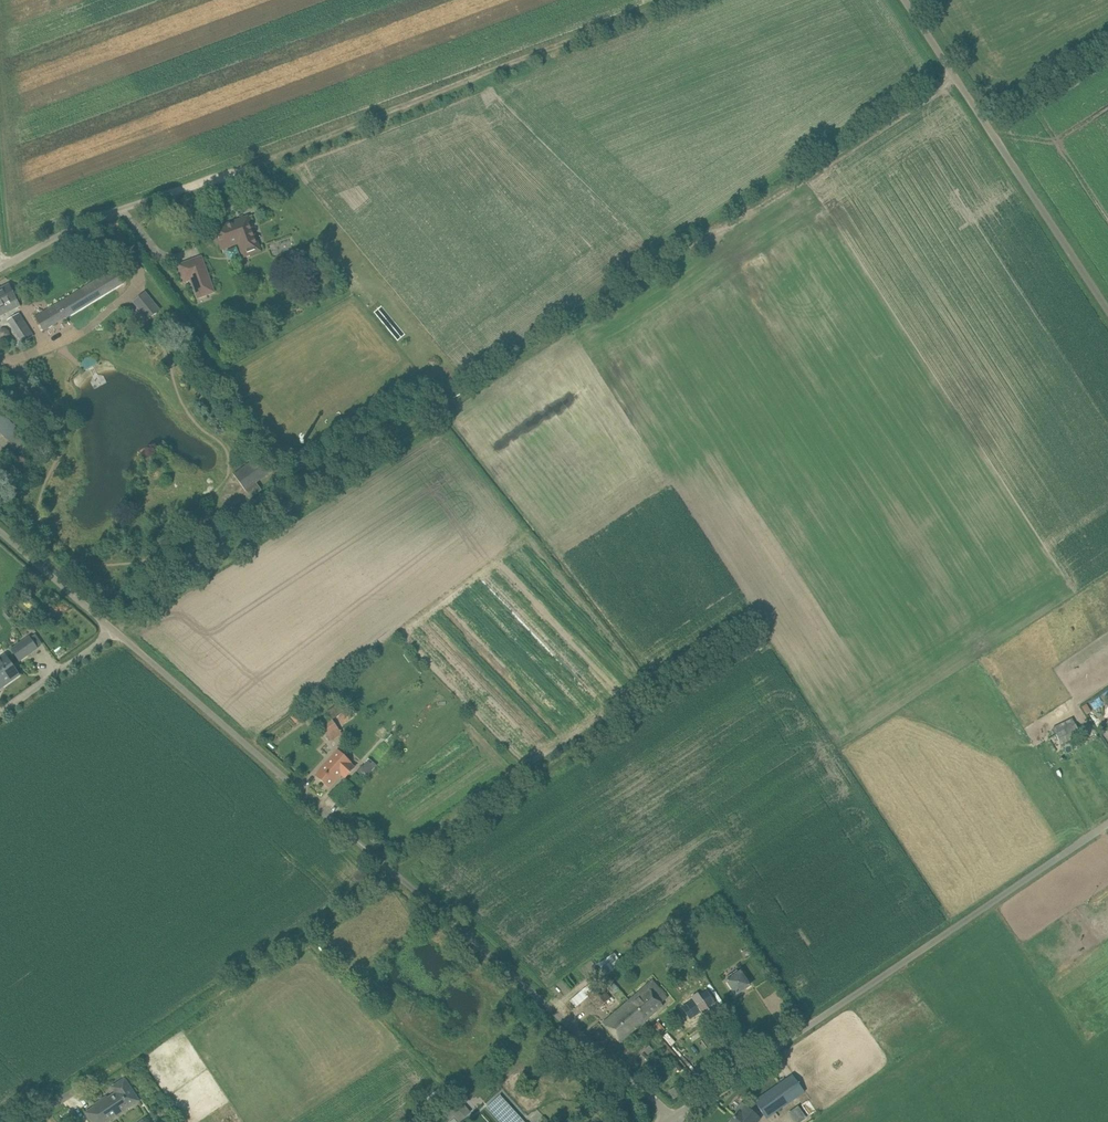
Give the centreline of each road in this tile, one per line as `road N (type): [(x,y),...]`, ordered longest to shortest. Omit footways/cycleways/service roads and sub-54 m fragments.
road 1 (unclassified): [(672,1116),(114,631)]
road 2 (track): [(172,194),(679,0)]
road 3 (unclassified): [(672,1116),(1107,824)]
road 4 (unclassified): [(1107,310),(907,0)]
road 5 (unclassified): [(0,266),(172,194)]
road 6 (unclassified): [(114,631),(0,532)]
road 7 (unclassified): [(0,712),(114,631)]

